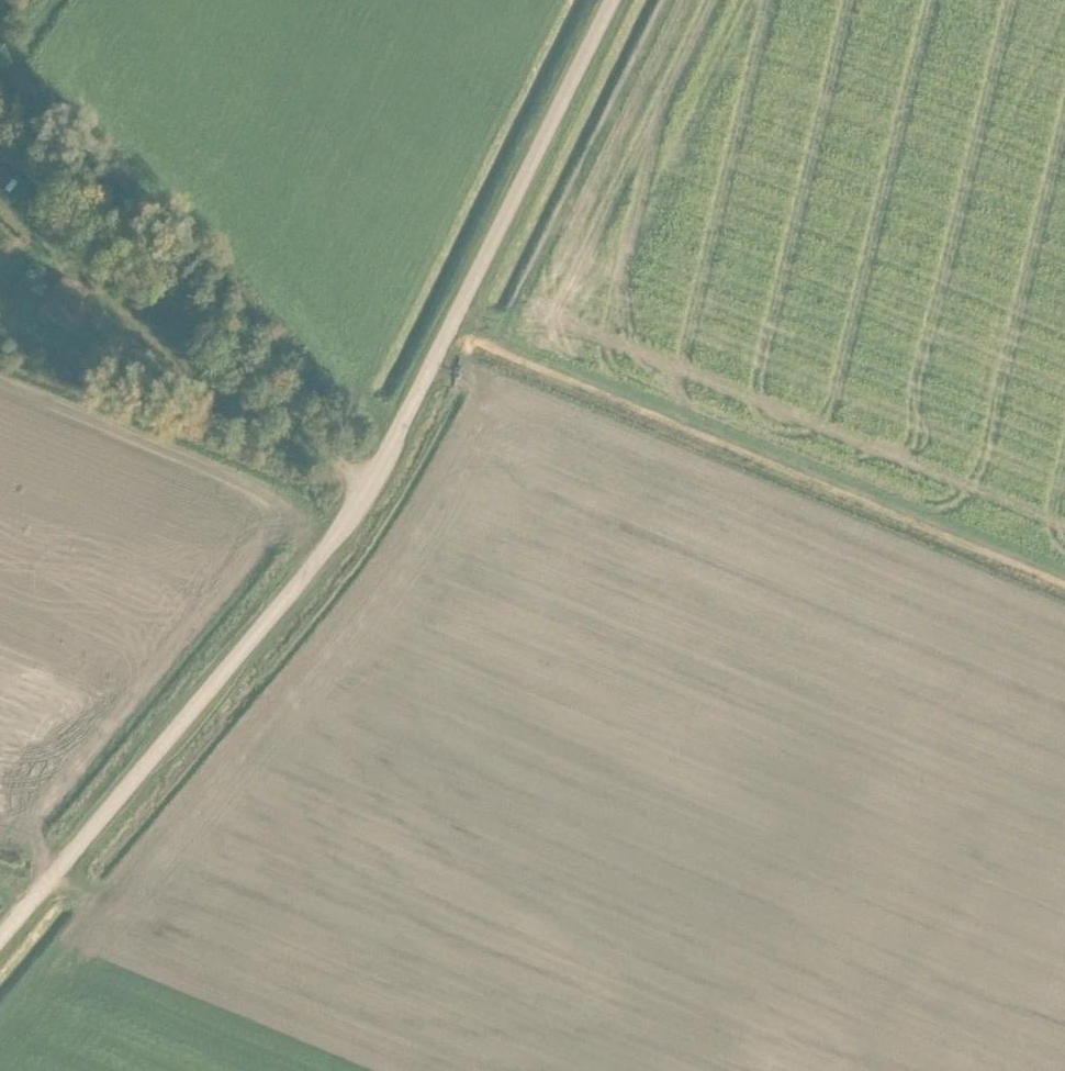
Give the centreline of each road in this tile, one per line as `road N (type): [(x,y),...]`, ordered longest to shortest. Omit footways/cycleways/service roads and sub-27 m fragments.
road 1 (unclassified): [(613,0),(363,496),(0,938)]

